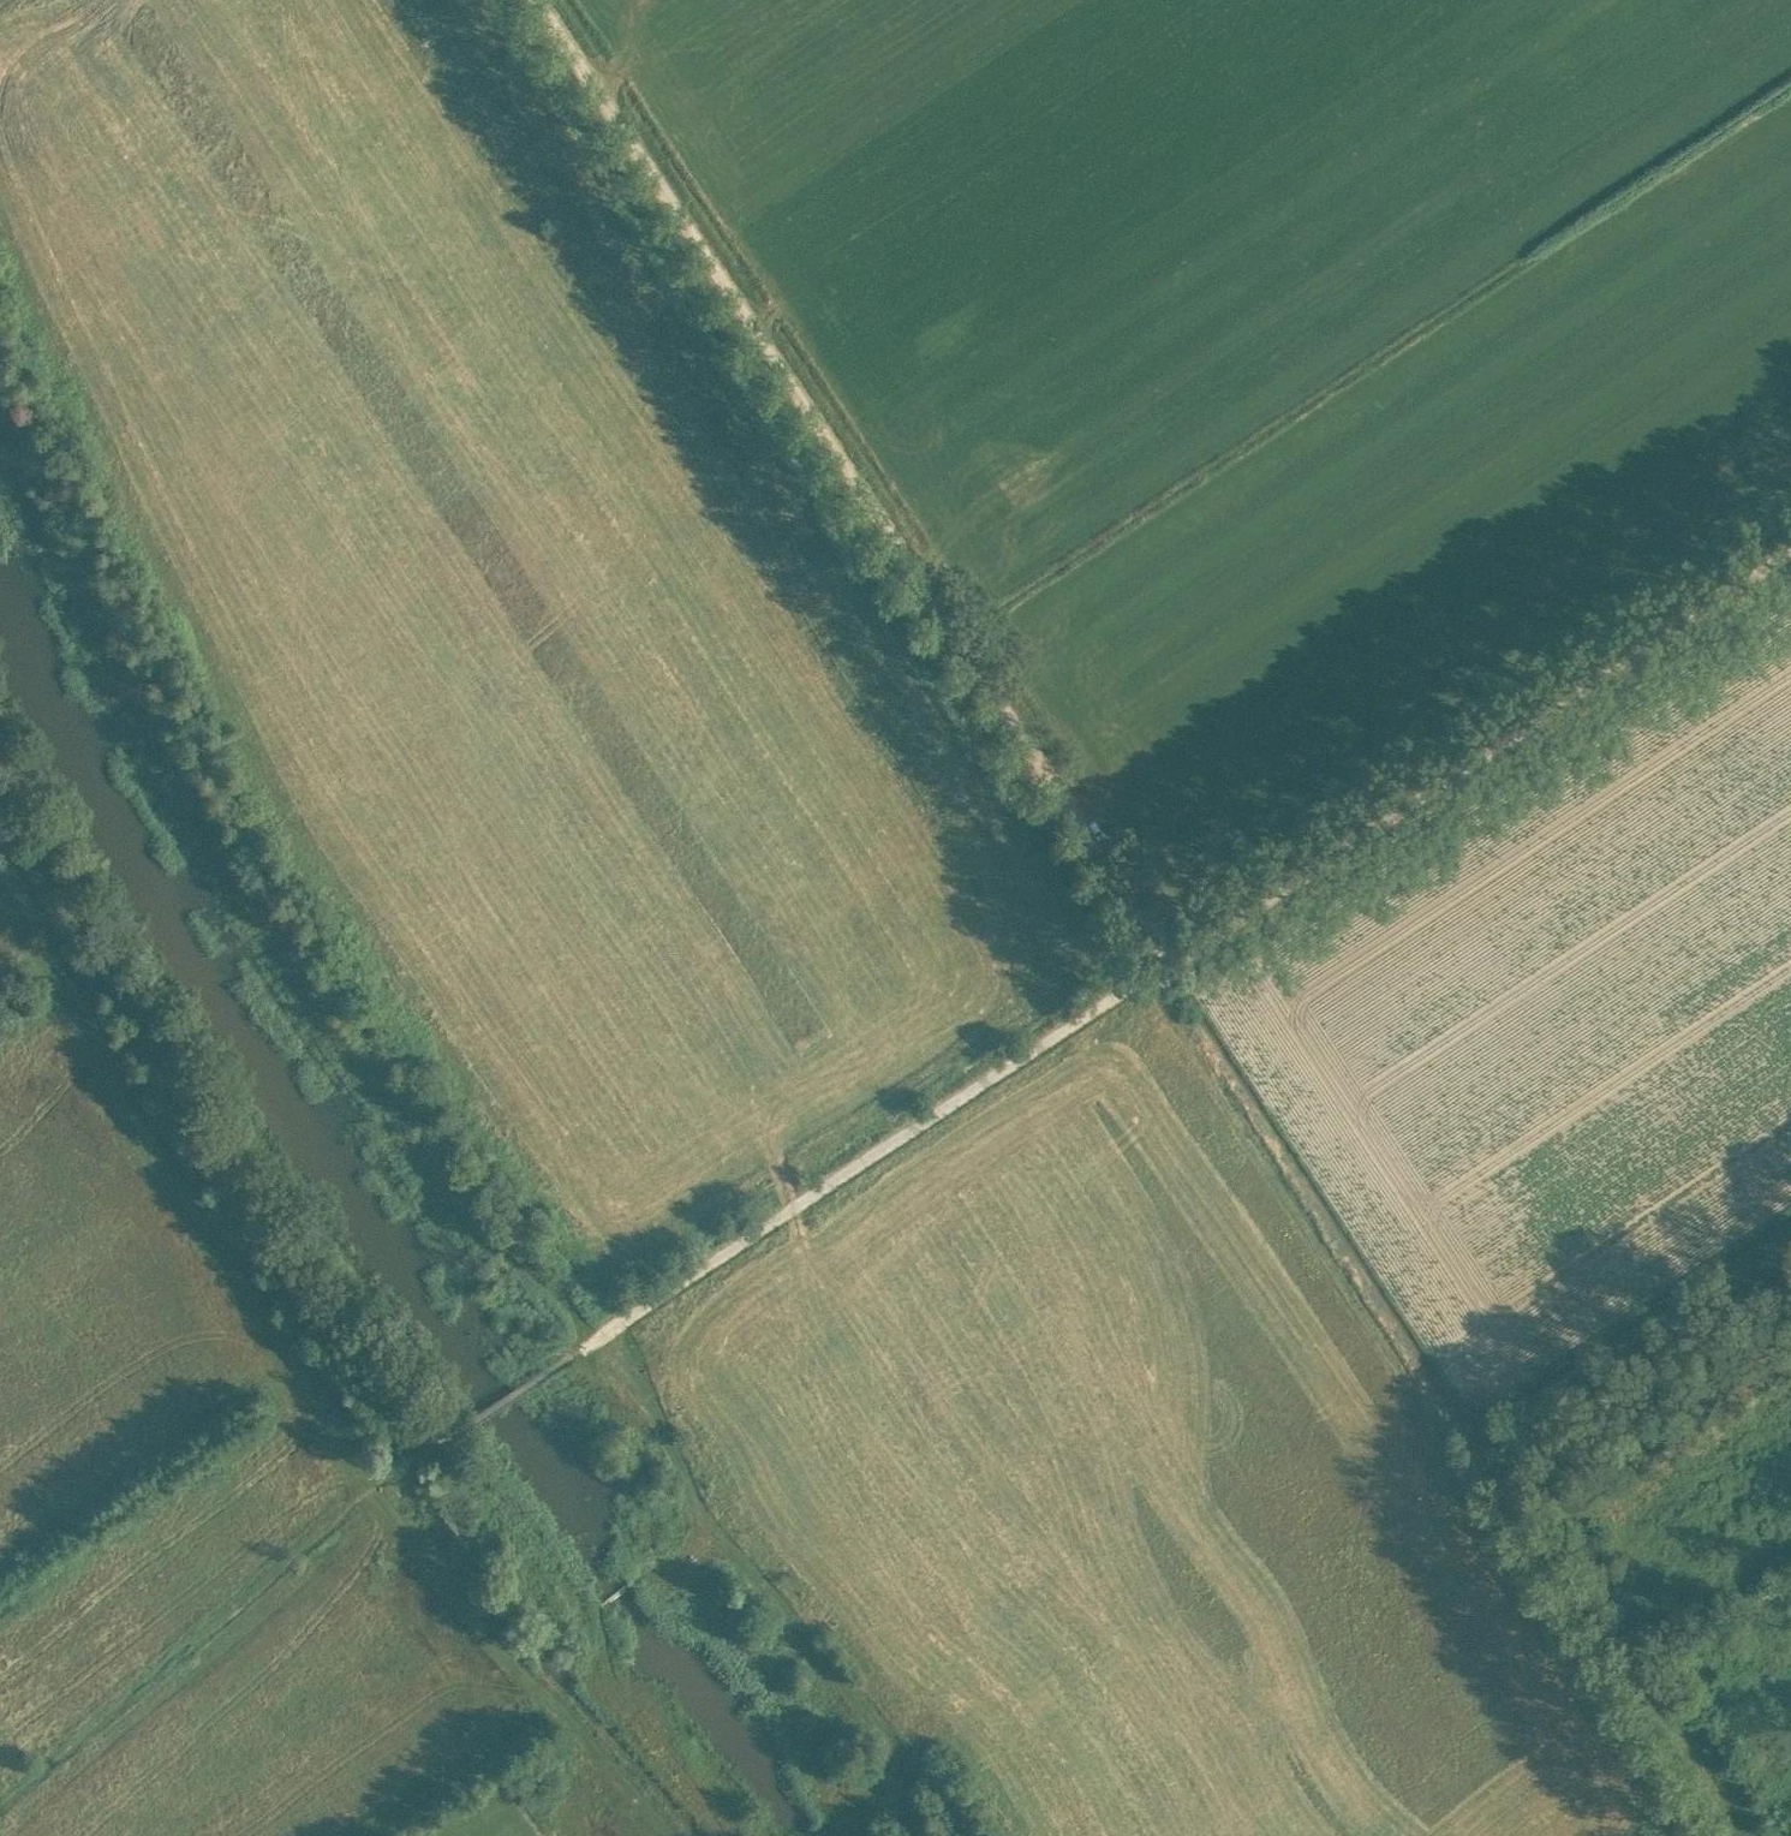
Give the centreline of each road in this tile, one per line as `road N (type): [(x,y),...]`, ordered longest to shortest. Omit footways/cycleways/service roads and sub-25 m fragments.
road 1 (track): [(532,0),(1169,950)]
road 2 (track): [(1790,553),(1207,944),(1169,950)]

